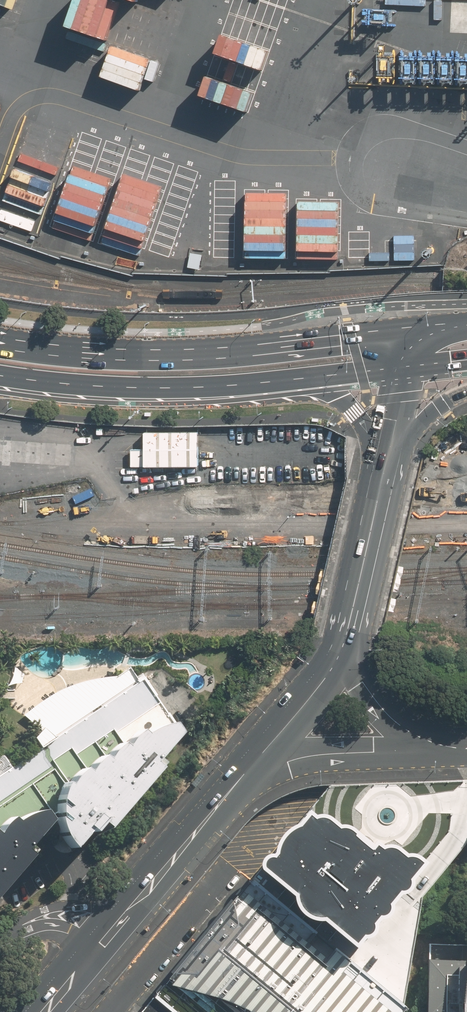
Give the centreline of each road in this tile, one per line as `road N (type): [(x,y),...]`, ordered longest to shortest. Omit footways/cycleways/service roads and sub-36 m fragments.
road 1 (primary): [(0,337),(163,353),(409,330)]
road 2 (primary): [(311,381),(131,389),(0,376)]
road 3 (trunk): [(109,942),(247,773)]
road 4 (secondary): [(247,773),(321,755),(451,750)]
road 5 (trunk): [(343,647),(382,493)]
road 6 (trunk): [(247,773),(343,647)]
road 7 (secondary): [(451,750),(386,713),(343,647)]
road 8 (trunk): [(382,493),(361,423),(339,396),(311,381)]
road 9 (residential): [(0,939),(55,917),(109,942)]

